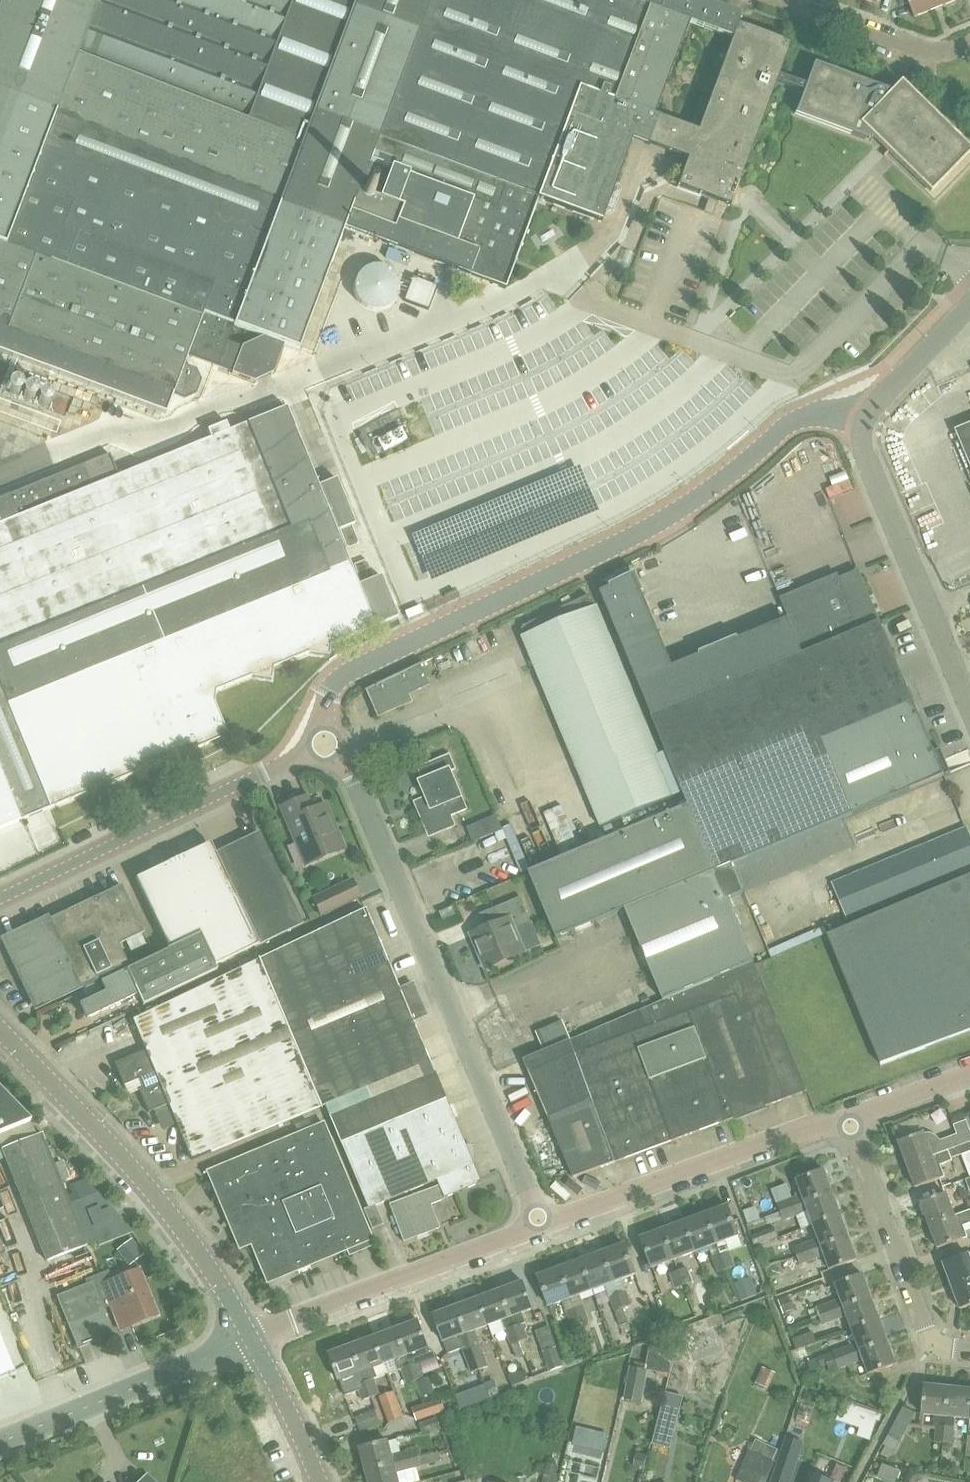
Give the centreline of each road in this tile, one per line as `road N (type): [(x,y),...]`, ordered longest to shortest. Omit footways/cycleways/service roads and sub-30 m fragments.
road 1 (unclassified): [(871,421),(802,419),(674,519),(357,668),(331,697),(324,746)]
road 2 (unclassified): [(324,746),(348,764),(363,796),(542,1227)]
road 3 (tertiary): [(252,1342),(203,1254),(123,1159),(0,1037)]
road 4 (unclassified): [(0,898),(324,746)]
road 5 (residential): [(542,1227),(852,1119)]
road 6 (residential): [(252,1342),(542,1227)]
road 7 (unclassified): [(969,706),(872,474),(871,421)]
road 8 (residential): [(969,1352),(934,1347),(852,1119)]
road 9 (unclassified): [(0,1445),(252,1342)]
road 10 (unclassified): [(969,46),(937,53),(903,47),(772,0)]
road 11 (tertiary): [(321,1481),(252,1342)]
road 12 (unclassified): [(871,421),(969,312)]
road 13 (residential): [(852,1119),(969,1076)]

